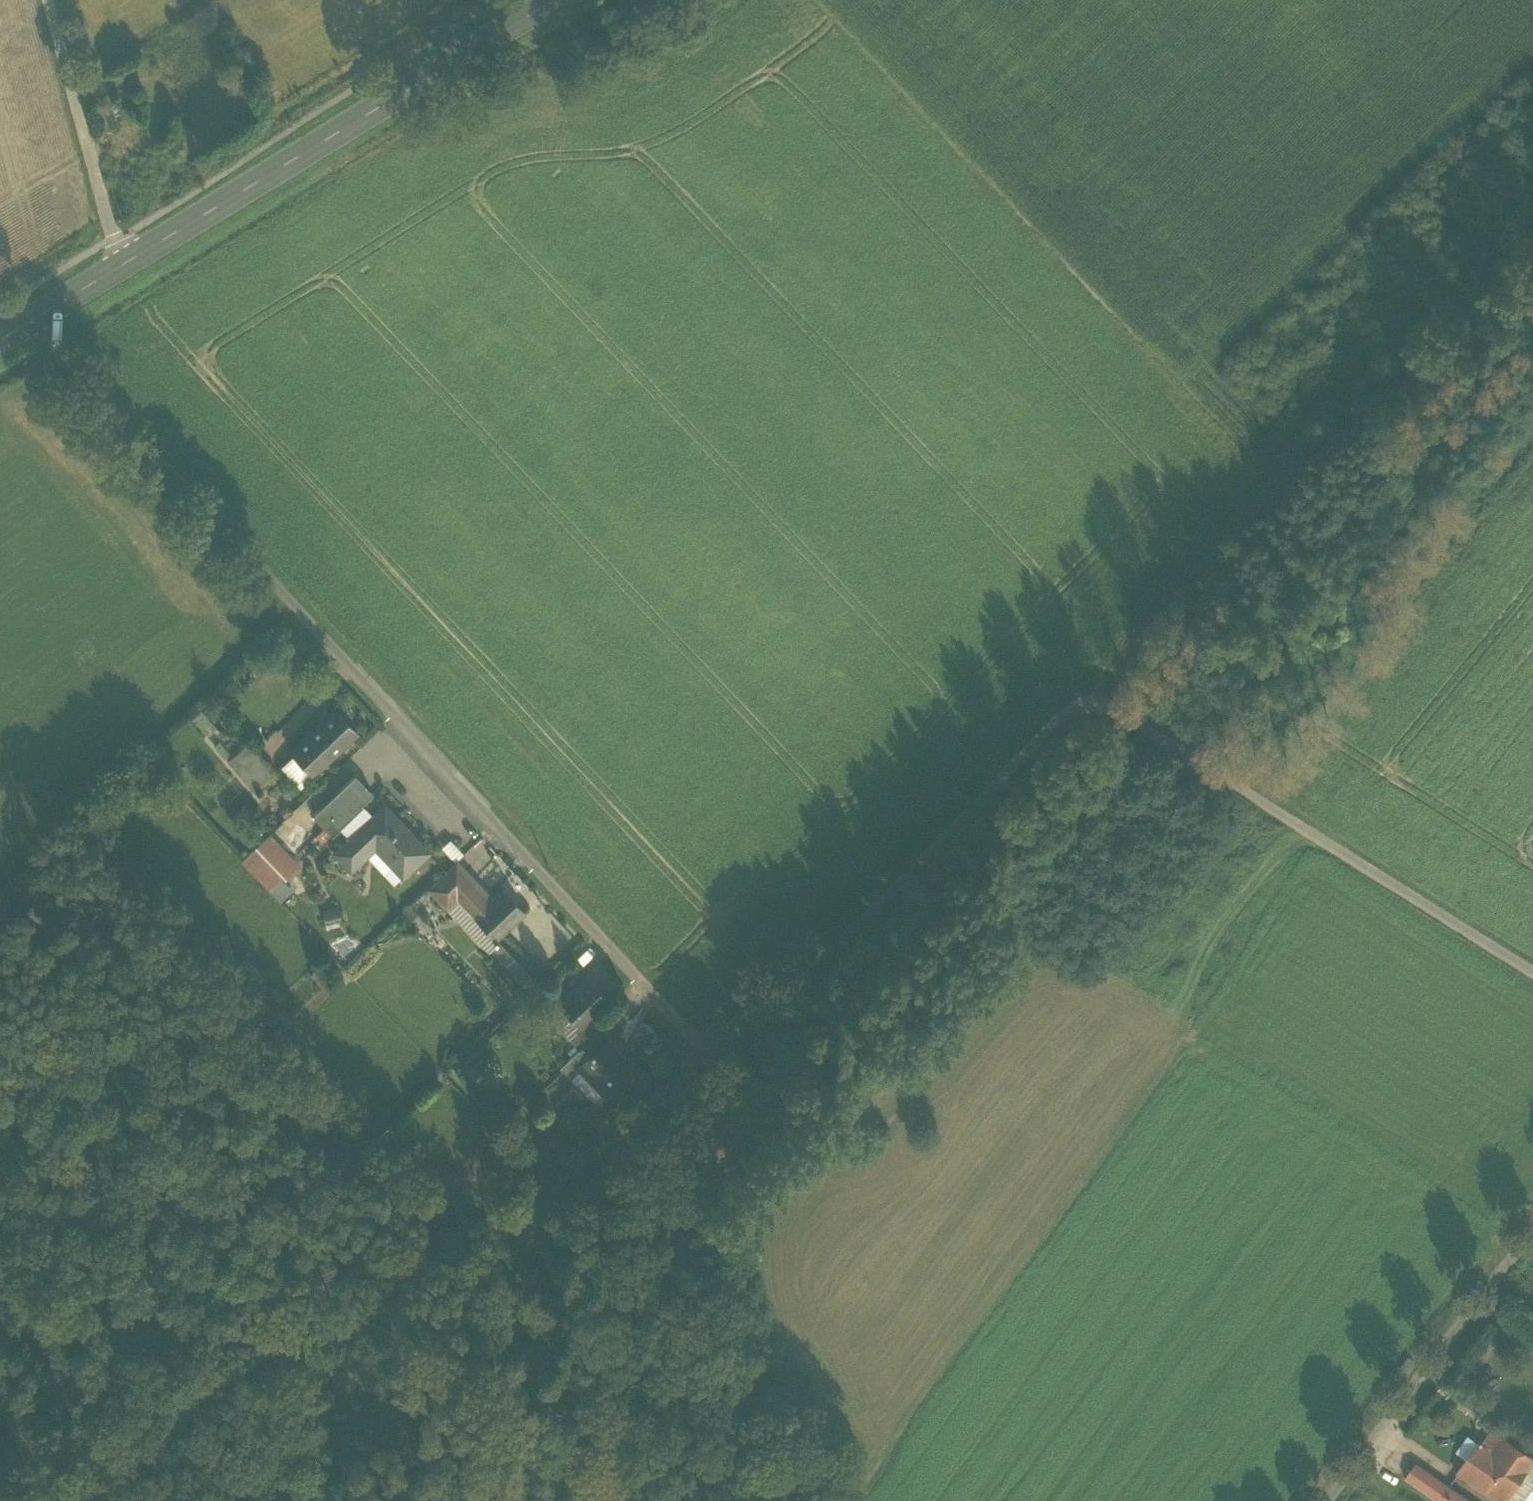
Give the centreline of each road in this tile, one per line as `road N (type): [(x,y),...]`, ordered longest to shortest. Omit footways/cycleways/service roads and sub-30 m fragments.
road 1 (unclassified): [(707,1052),(1088,688),(1532,972)]
road 2 (unclassified): [(707,1052),(33,318)]
road 3 (unclassified): [(221,1500),(707,1052)]
road 4 (track): [(1088,688),(1532,233)]
road 5 (secondary): [(552,0),(123,263)]
road 6 (unclassified): [(1328,1500),(1532,1234)]
road 7 (unclassified): [(47,0),(123,263)]

